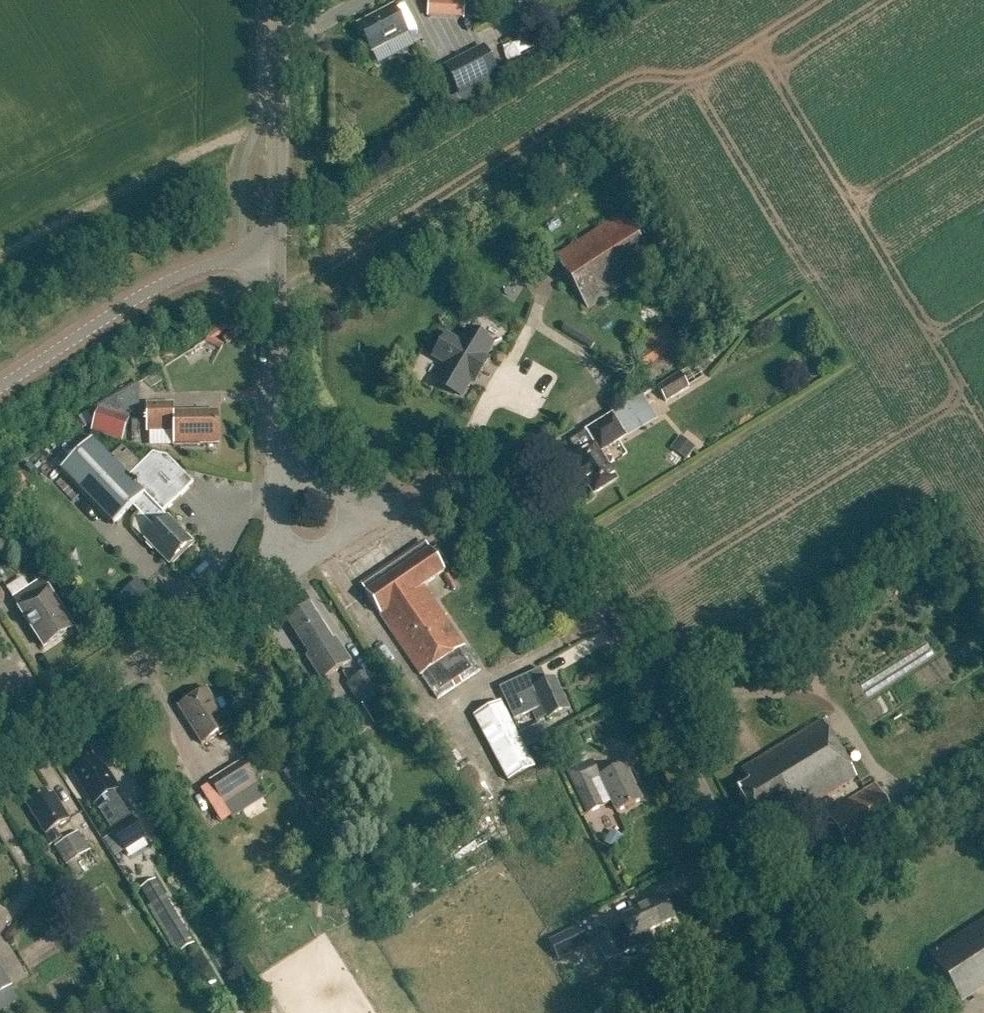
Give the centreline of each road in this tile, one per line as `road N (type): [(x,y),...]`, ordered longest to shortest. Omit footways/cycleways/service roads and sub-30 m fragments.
road 1 (unclassified): [(808,1012),(650,688),(517,509),(463,485),(313,514)]
road 2 (residential): [(0,752),(251,591),(287,555),(313,514)]
road 3 (tertiary): [(0,388),(133,300),(206,264),(272,251)]
road 4 (unclassified): [(313,514),(277,402),(272,251)]
road 5 (tertiary): [(272,251),(276,0)]

